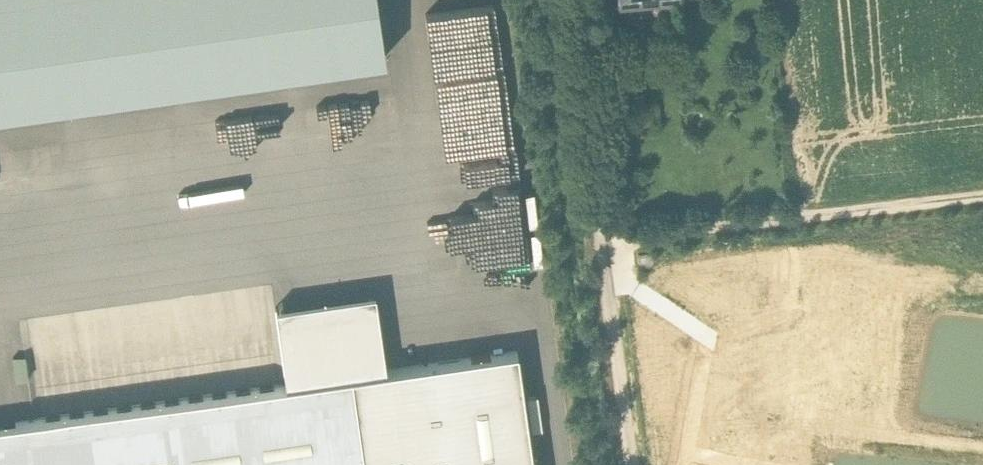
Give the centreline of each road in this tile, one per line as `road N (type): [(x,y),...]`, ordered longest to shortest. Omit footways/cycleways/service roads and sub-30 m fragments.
road 1 (track): [(600,240),(982,195)]
road 2 (track): [(600,240),(579,0)]
road 3 (unclassified): [(629,464),(600,240)]

